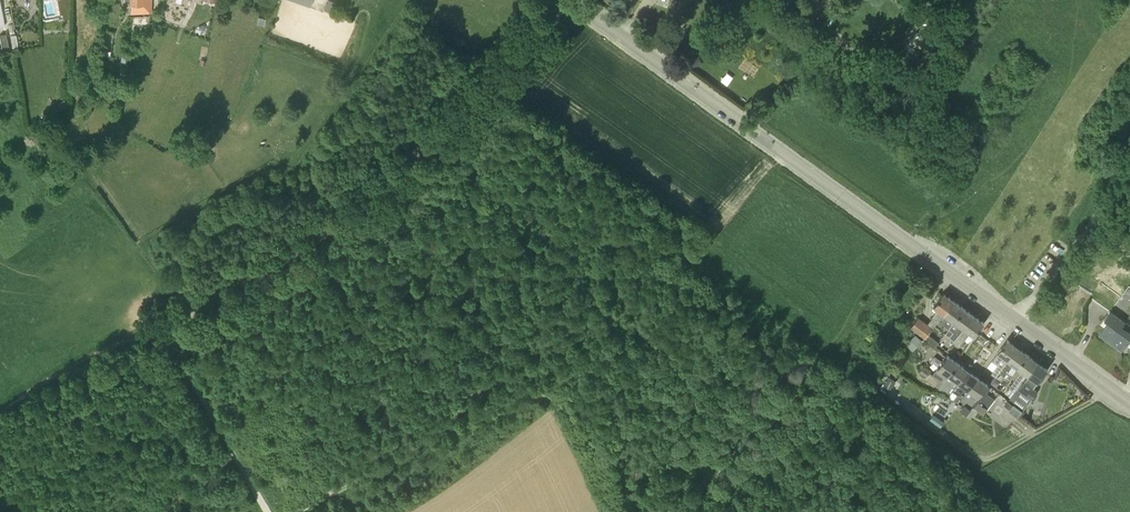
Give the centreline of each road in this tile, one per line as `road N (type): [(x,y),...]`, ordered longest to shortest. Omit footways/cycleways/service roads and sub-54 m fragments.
road 1 (tertiary): [(1017,322),(573,0)]
road 2 (track): [(190,314),(346,217),(485,88),(565,0)]
road 3 (track): [(268,511),(162,329)]
road 4 (track): [(0,410),(86,360),(162,329)]
road 5 (unclassified): [(1017,322),(1102,207)]
road 6 (tertiary): [(1129,402),(1017,322)]

